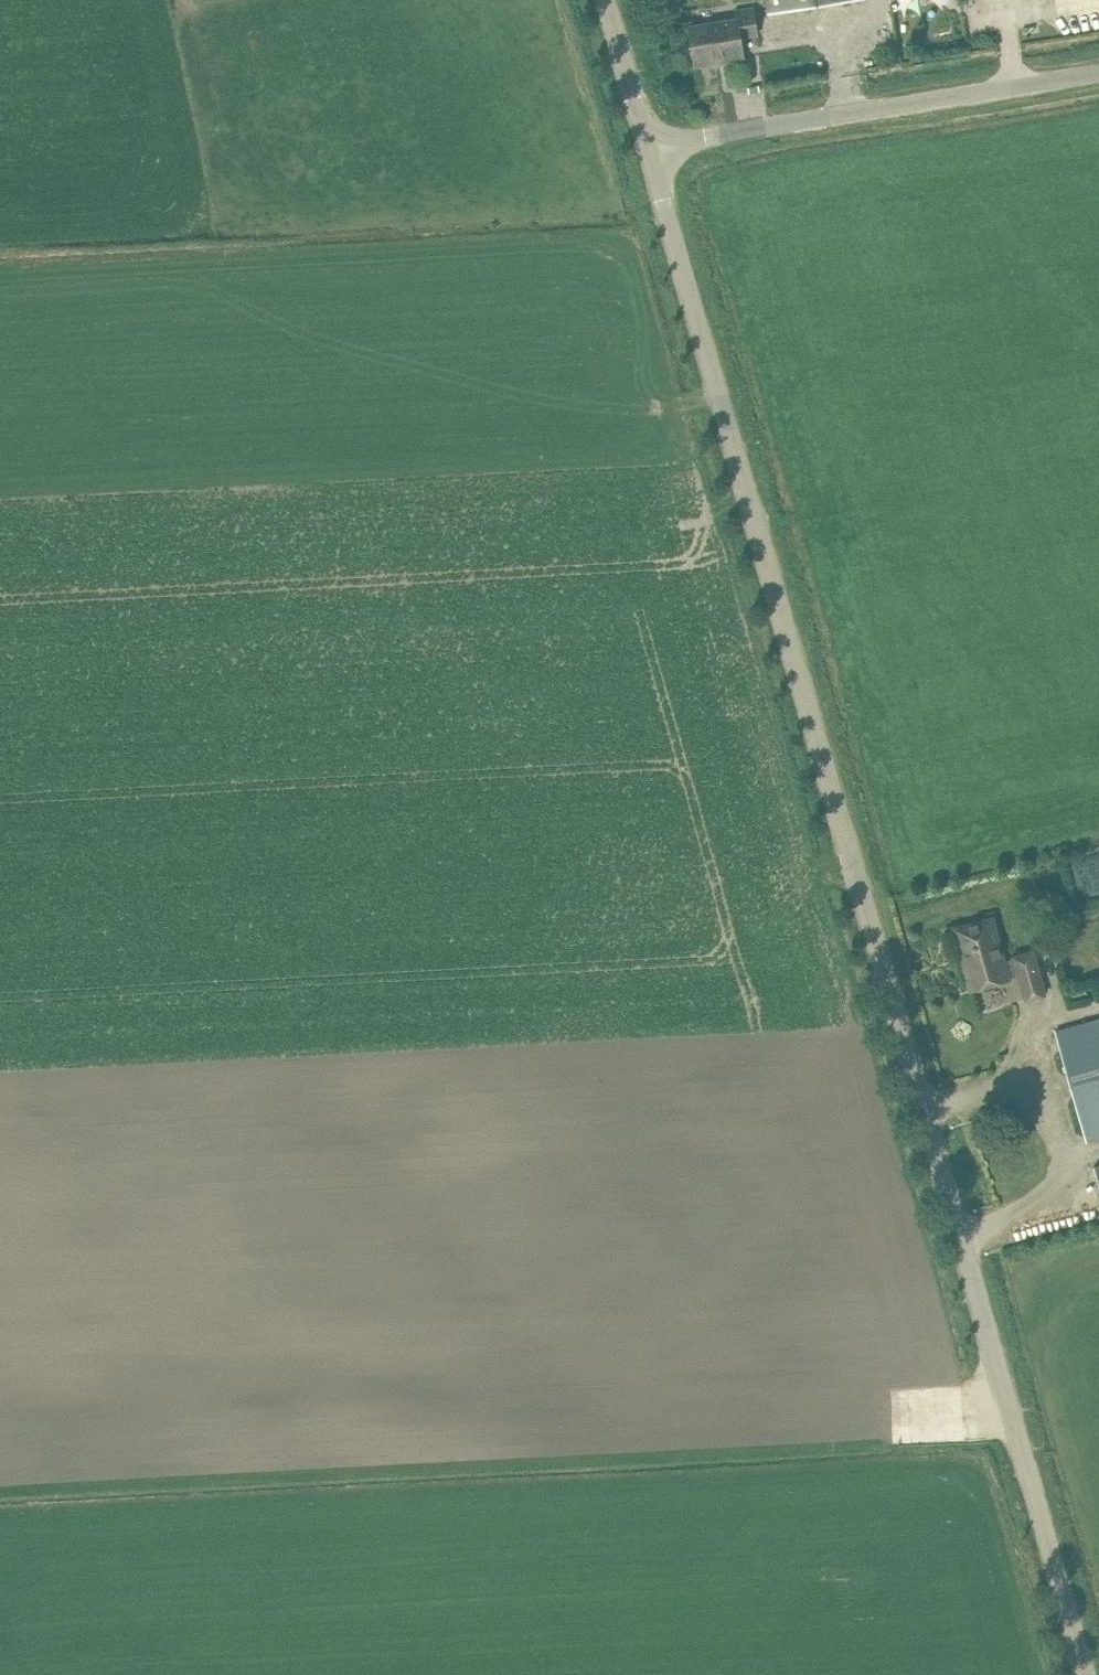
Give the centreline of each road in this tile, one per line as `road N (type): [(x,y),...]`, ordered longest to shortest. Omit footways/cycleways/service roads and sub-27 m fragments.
road 1 (unclassified): [(1086,1674),(646,147)]
road 2 (unclassified): [(646,147),(1098,72)]
road 3 (unclassified): [(646,147),(605,0)]

